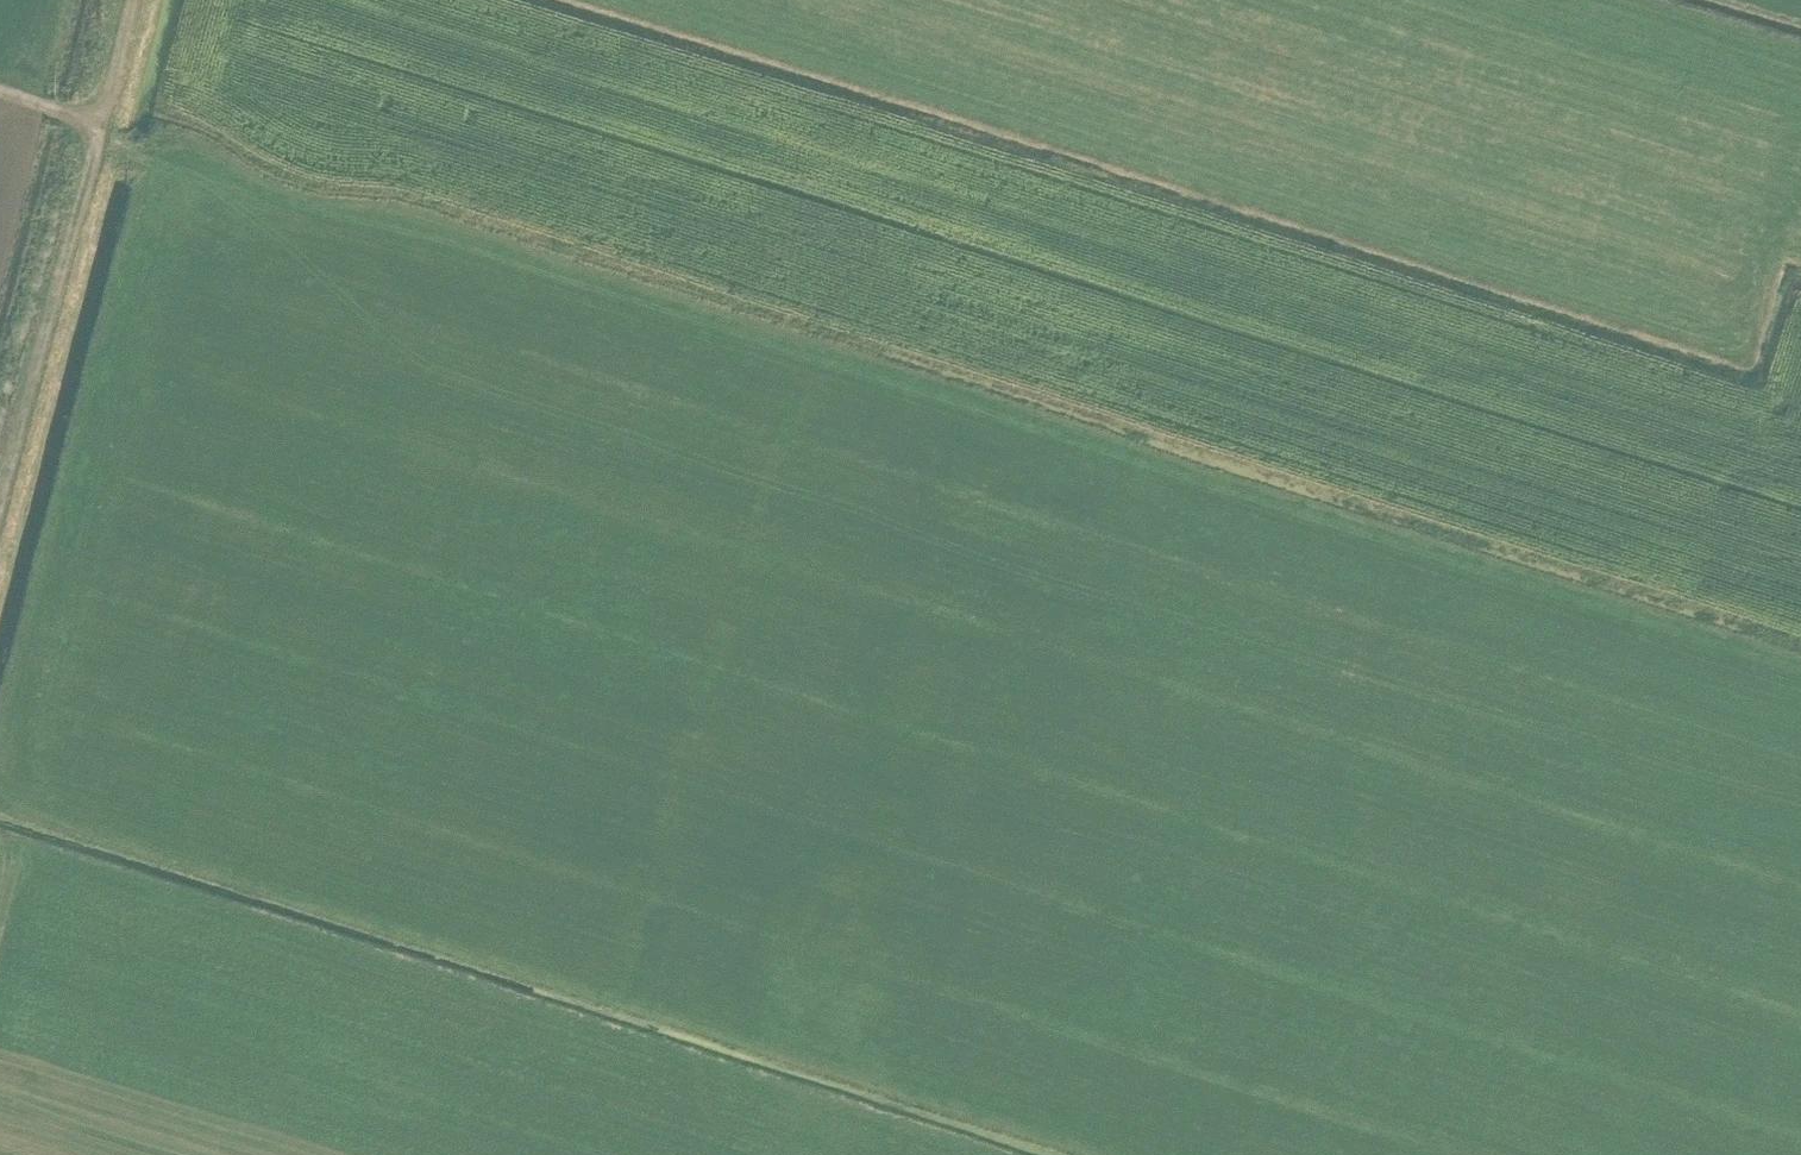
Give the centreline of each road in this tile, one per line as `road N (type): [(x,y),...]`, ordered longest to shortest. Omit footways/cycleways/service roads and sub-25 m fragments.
road 1 (track): [(0,527),(111,99)]
road 2 (track): [(0,96),(88,119),(111,99)]

